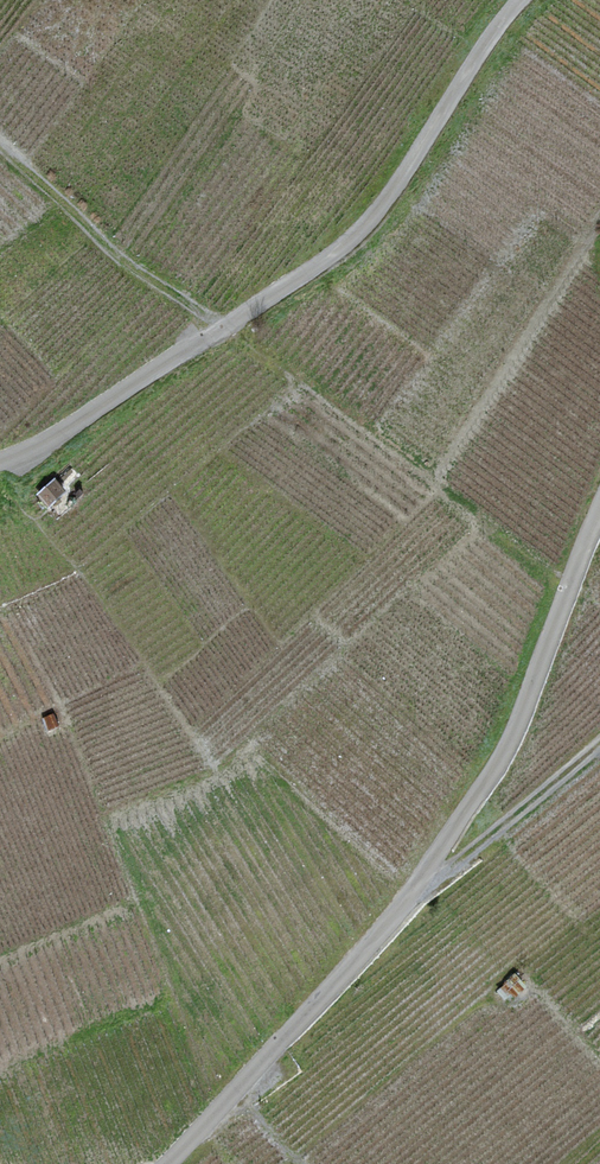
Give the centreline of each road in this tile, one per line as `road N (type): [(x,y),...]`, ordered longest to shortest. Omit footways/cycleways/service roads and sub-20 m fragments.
road 1 (unclassified): [(599,508),(527,711),(470,812),(387,934),(168,1163)]
road 2 (unclassified): [(0,462),(61,433),(334,253),(373,216),(518,0)]
road 3 (track): [(225,326),(111,252),(0,149)]
road 4 (track): [(387,934),(599,744)]

